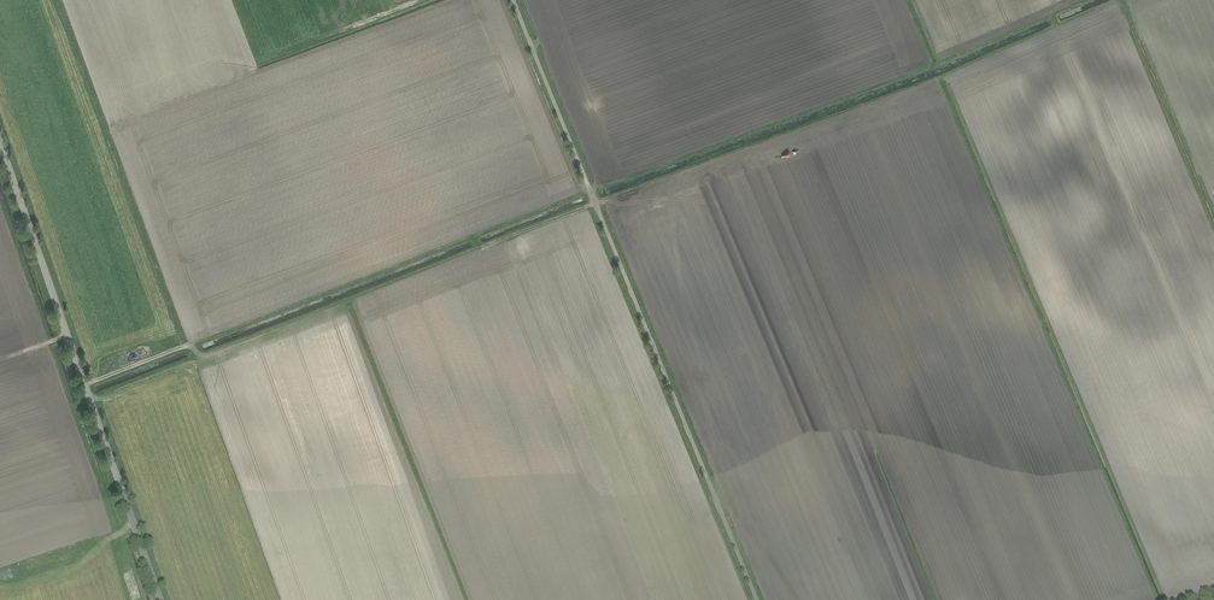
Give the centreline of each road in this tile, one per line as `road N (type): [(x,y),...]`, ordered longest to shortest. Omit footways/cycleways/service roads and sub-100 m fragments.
road 1 (unclassified): [(756,599),(512,0)]
road 2 (tertiary): [(160,599),(0,145)]

